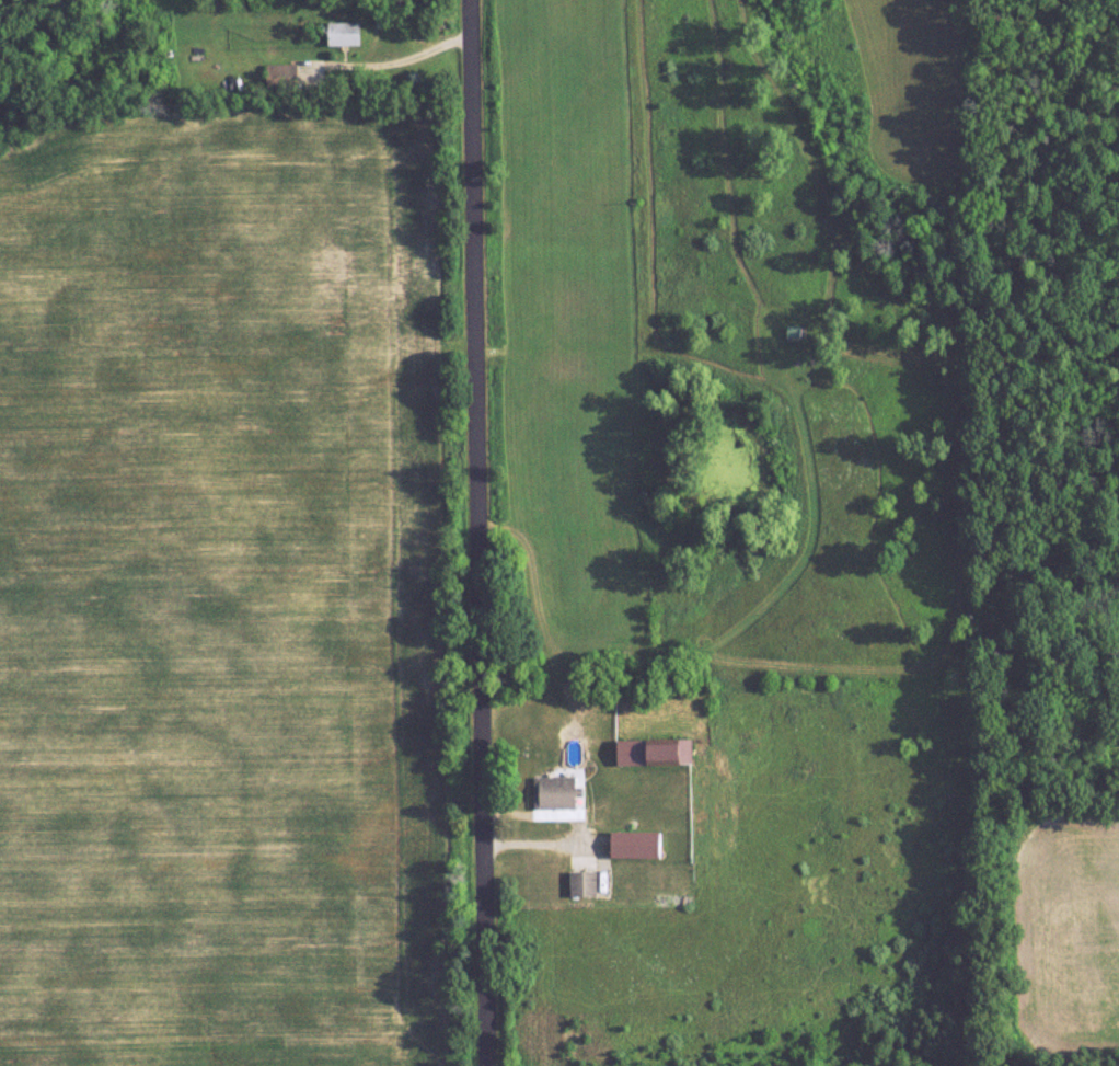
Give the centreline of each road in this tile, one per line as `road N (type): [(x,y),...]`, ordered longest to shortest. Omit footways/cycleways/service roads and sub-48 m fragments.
road 1 (residential): [(490,1065),(472,0)]

